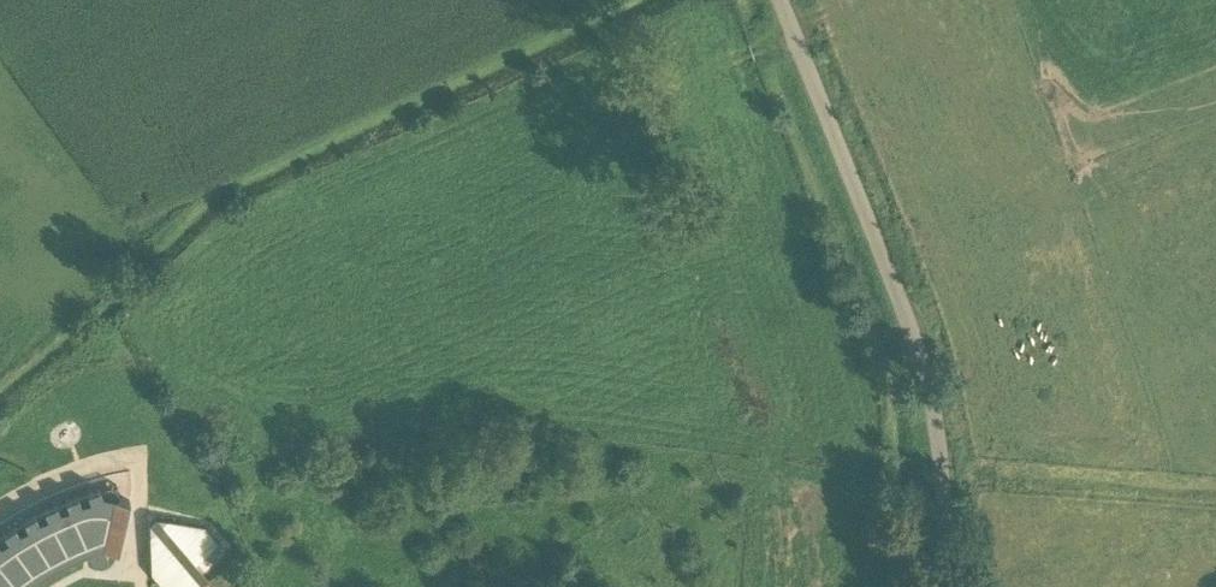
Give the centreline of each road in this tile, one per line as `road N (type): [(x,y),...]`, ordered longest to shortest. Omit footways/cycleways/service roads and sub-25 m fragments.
road 1 (unclassified): [(781,0),(934,388),(943,471),(941,586)]

